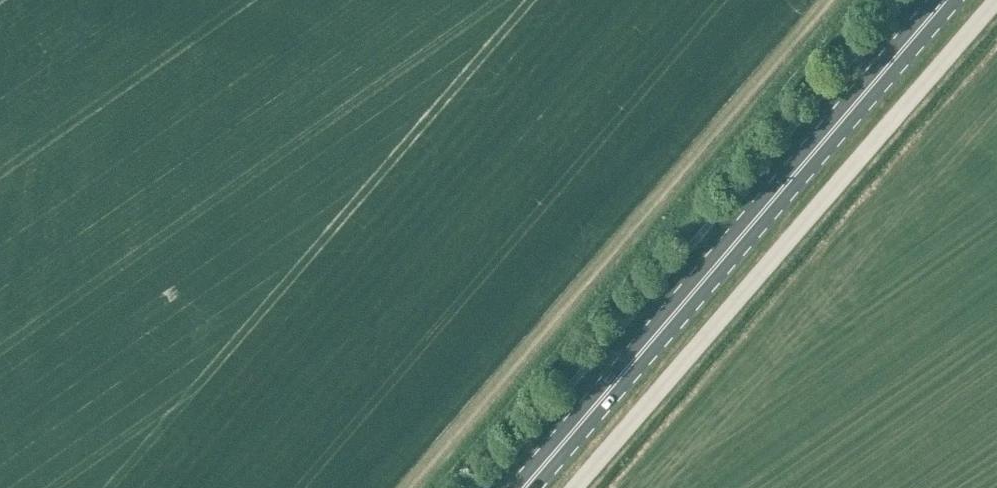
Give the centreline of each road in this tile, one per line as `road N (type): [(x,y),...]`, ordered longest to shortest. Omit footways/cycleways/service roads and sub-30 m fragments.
road 1 (unclassified): [(574,487),(996,0)]
road 2 (primary): [(525,487),(946,0)]

